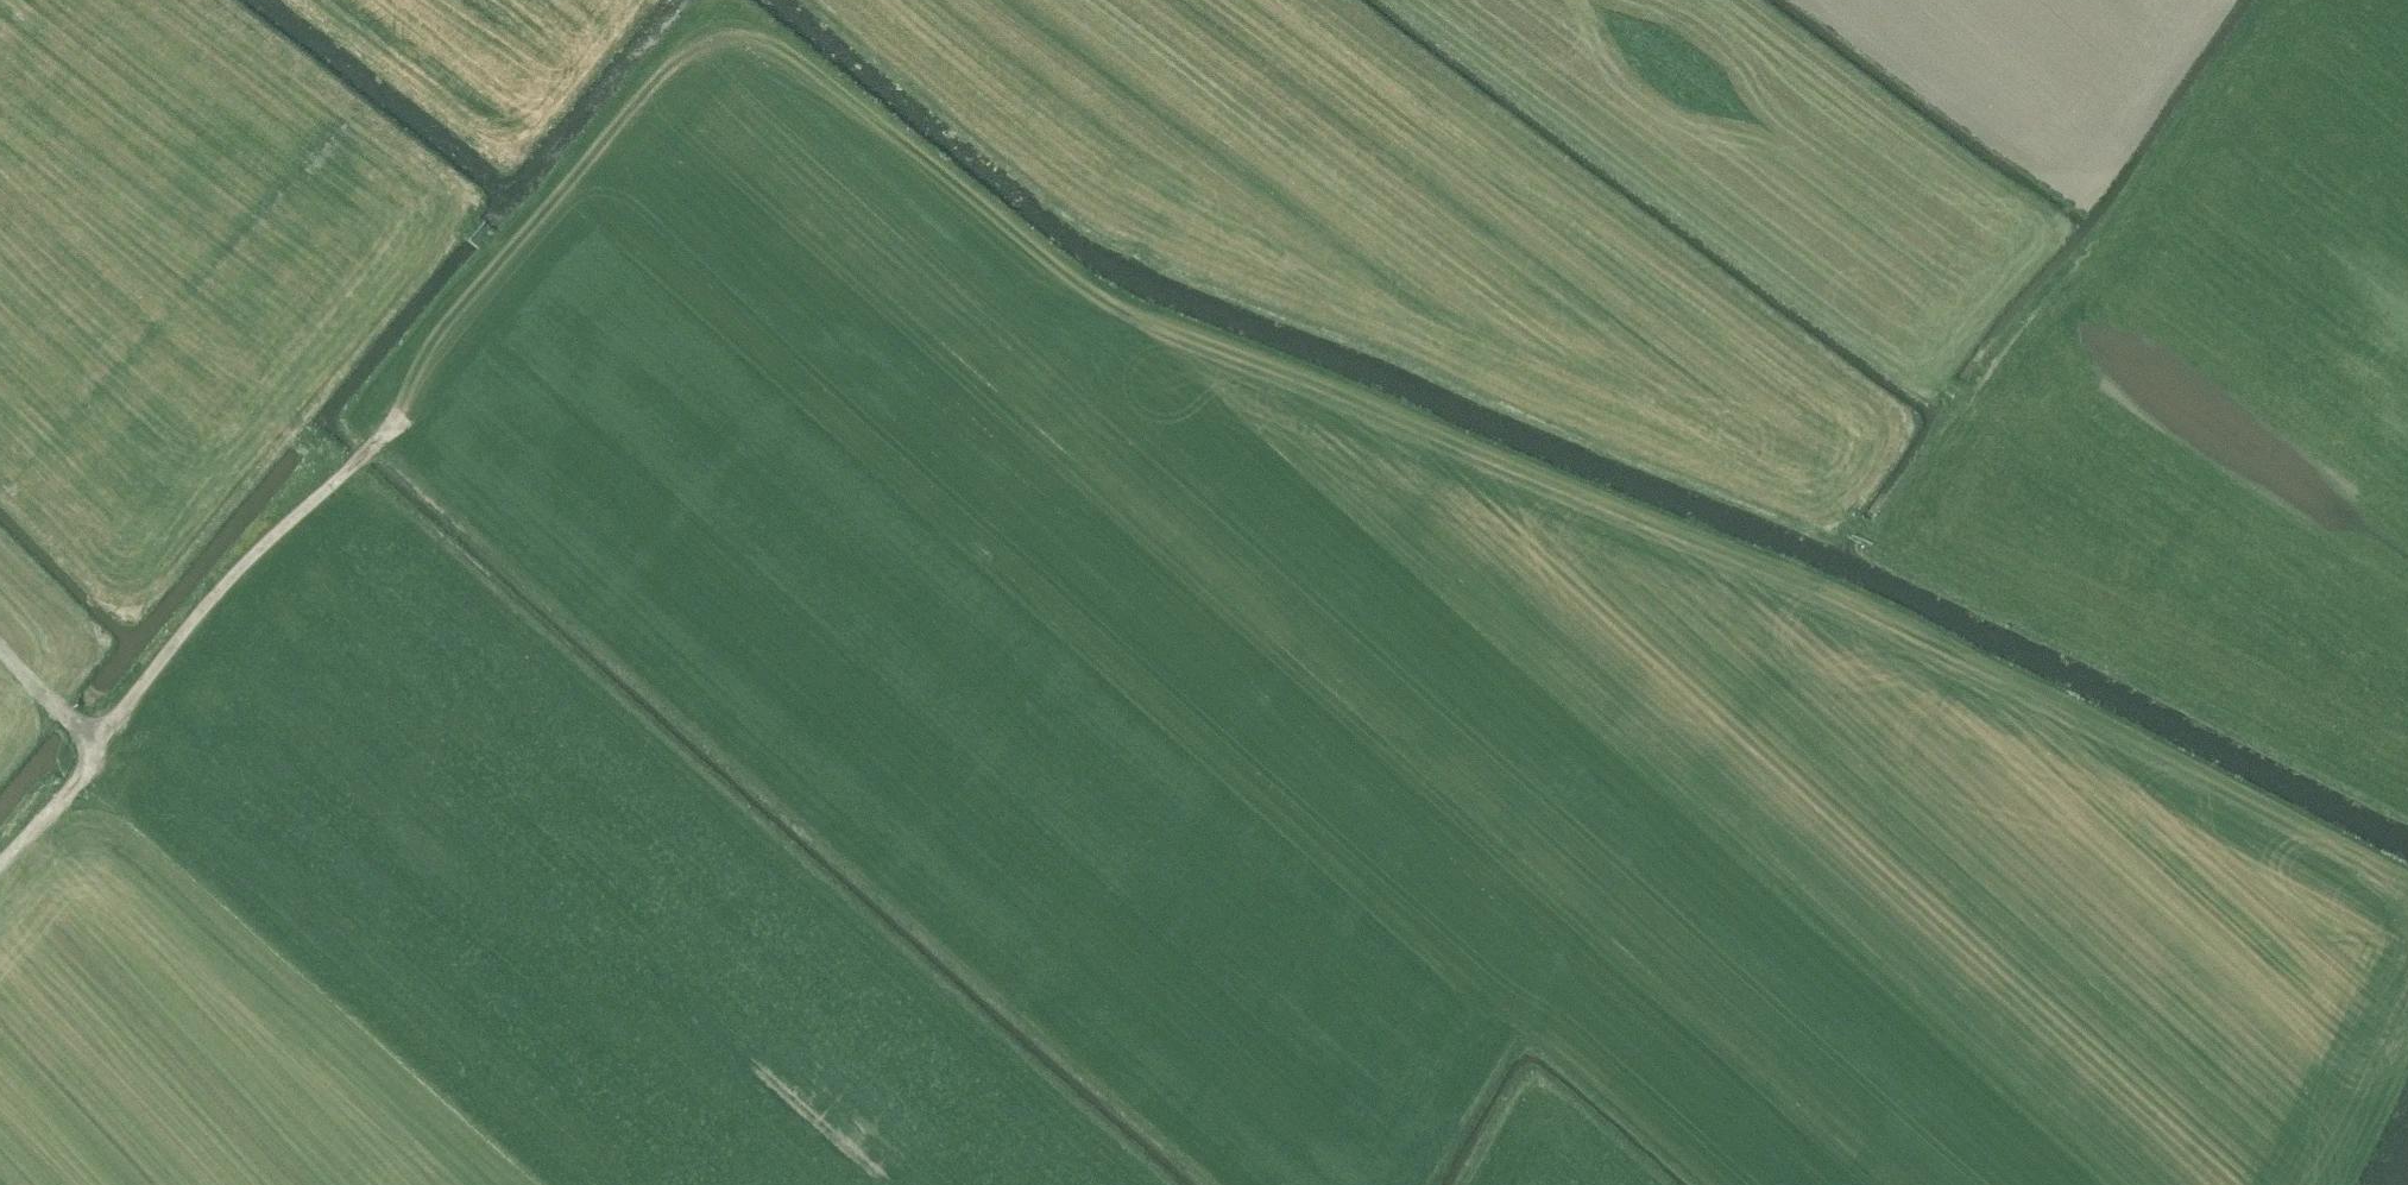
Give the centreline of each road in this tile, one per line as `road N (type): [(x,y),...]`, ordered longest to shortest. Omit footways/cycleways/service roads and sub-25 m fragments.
road 1 (track): [(0,662),(88,753),(247,568),(401,428)]
road 2 (track): [(88,753),(87,779),(0,874)]

